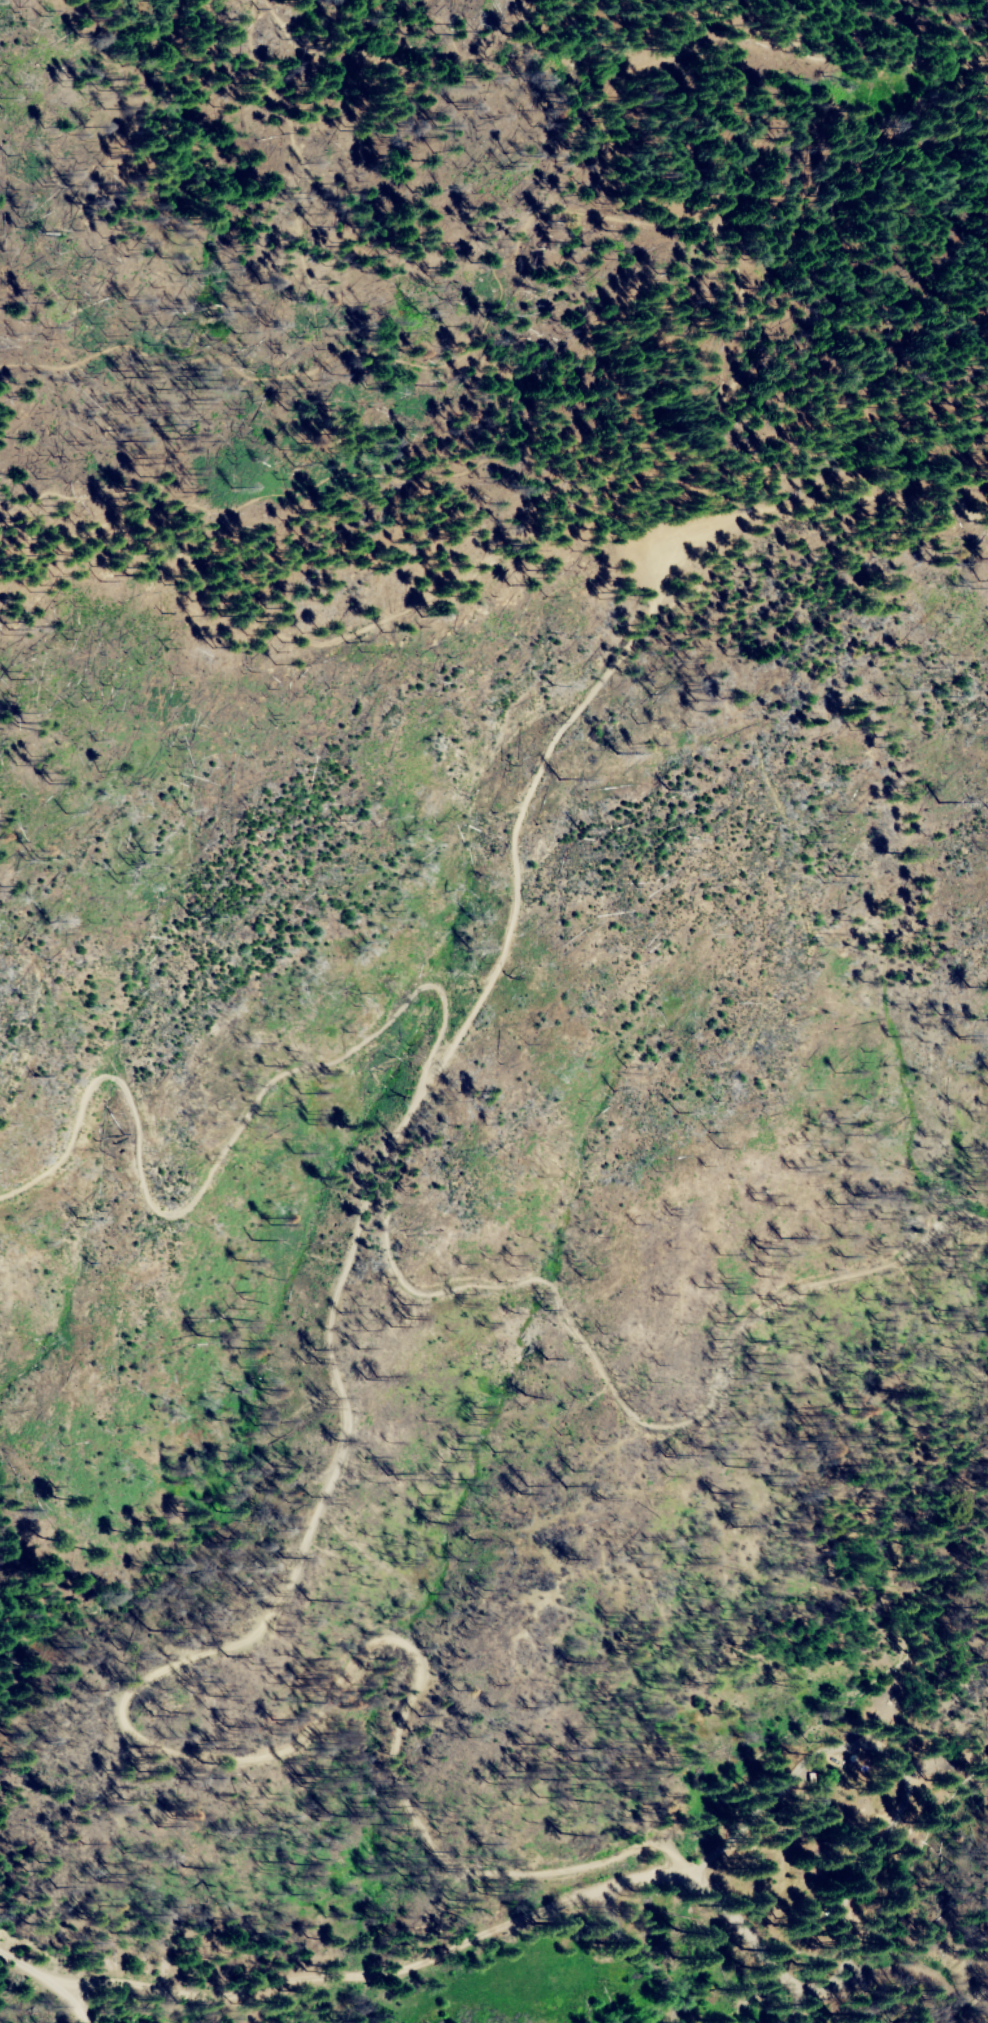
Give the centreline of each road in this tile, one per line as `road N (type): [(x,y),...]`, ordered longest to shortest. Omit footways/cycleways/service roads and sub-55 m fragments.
road 1 (track): [(619,0),(619,103),(635,183),(652,207),(732,243),(746,278),(752,358),(678,501),(654,608),(523,804),(509,944),(498,972),(366,1191),(333,1323),(349,1442),(315,1522),(293,1606),(257,1649),(168,1673),(136,1692),(127,1717),(136,1733),(182,1759),(241,1767),(272,1762),(308,1738),(369,1638),(397,1631),(422,1668),(406,1733),(414,1801),(454,1864),(479,1871),(628,1848),(661,1853)]
road 2 (track): [(987,530),(935,508),(860,505),(742,527),(665,560)]

